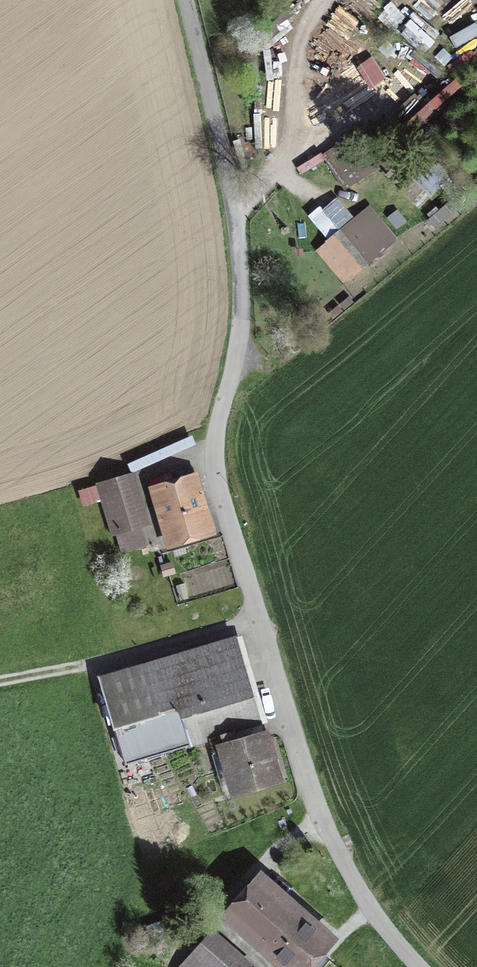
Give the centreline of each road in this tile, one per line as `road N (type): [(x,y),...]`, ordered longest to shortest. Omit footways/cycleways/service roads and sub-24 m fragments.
road 1 (unclassified): [(186,0),(232,192),(242,271),(238,346),(216,449),(221,489),(331,836),(378,917),(418,966)]
road 2 (track): [(261,620),(0,682)]
road 3 (track): [(232,192),(266,179),(288,141),(300,63),(322,0)]

